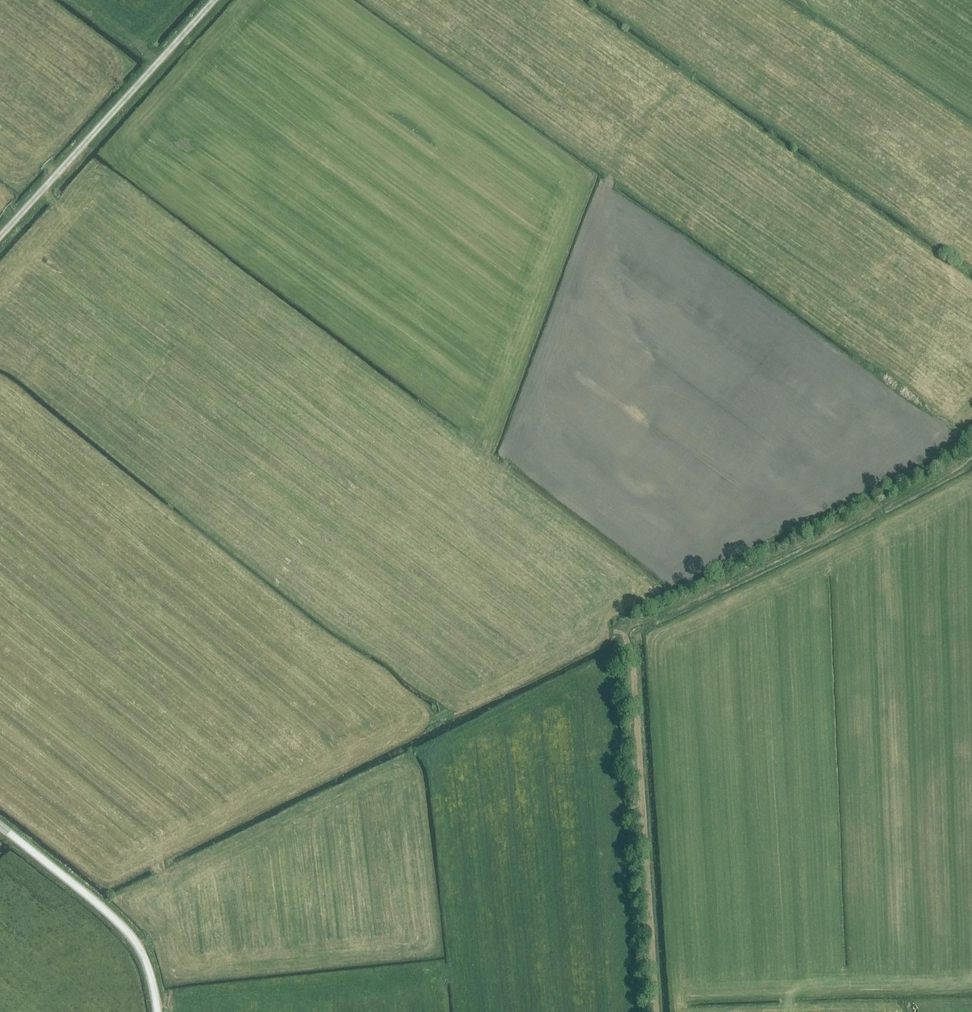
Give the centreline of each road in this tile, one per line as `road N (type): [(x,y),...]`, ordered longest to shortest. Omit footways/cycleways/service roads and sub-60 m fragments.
road 1 (track): [(657,1011),(629,626),(971,455)]
road 2 (unclassified): [(0,237),(215,0)]
road 3 (unclassified): [(158,1011),(136,947),(0,830)]

